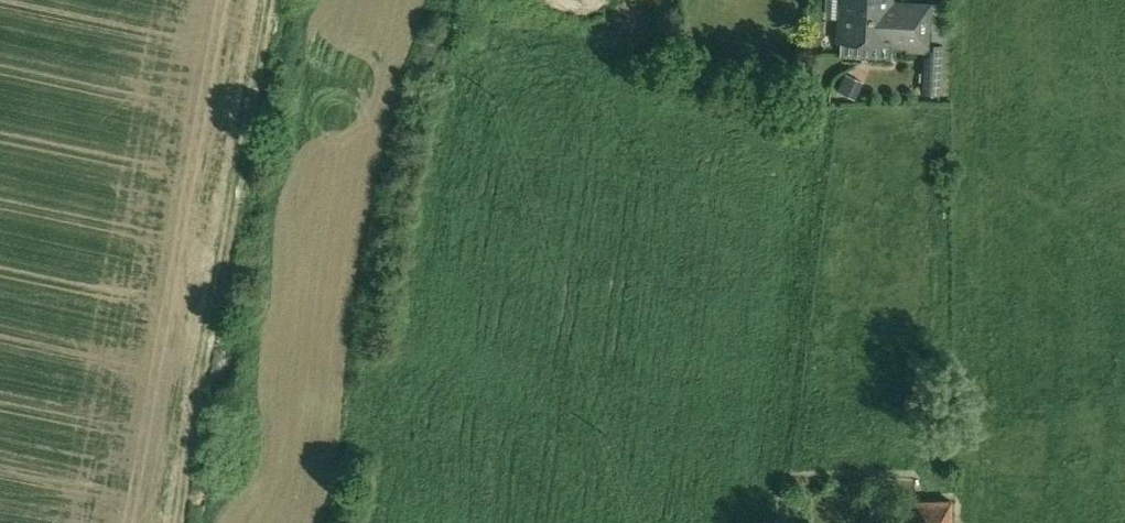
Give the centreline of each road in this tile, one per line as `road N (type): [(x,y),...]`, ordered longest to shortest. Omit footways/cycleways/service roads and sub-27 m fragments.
road 1 (track): [(268,0),(180,522)]

